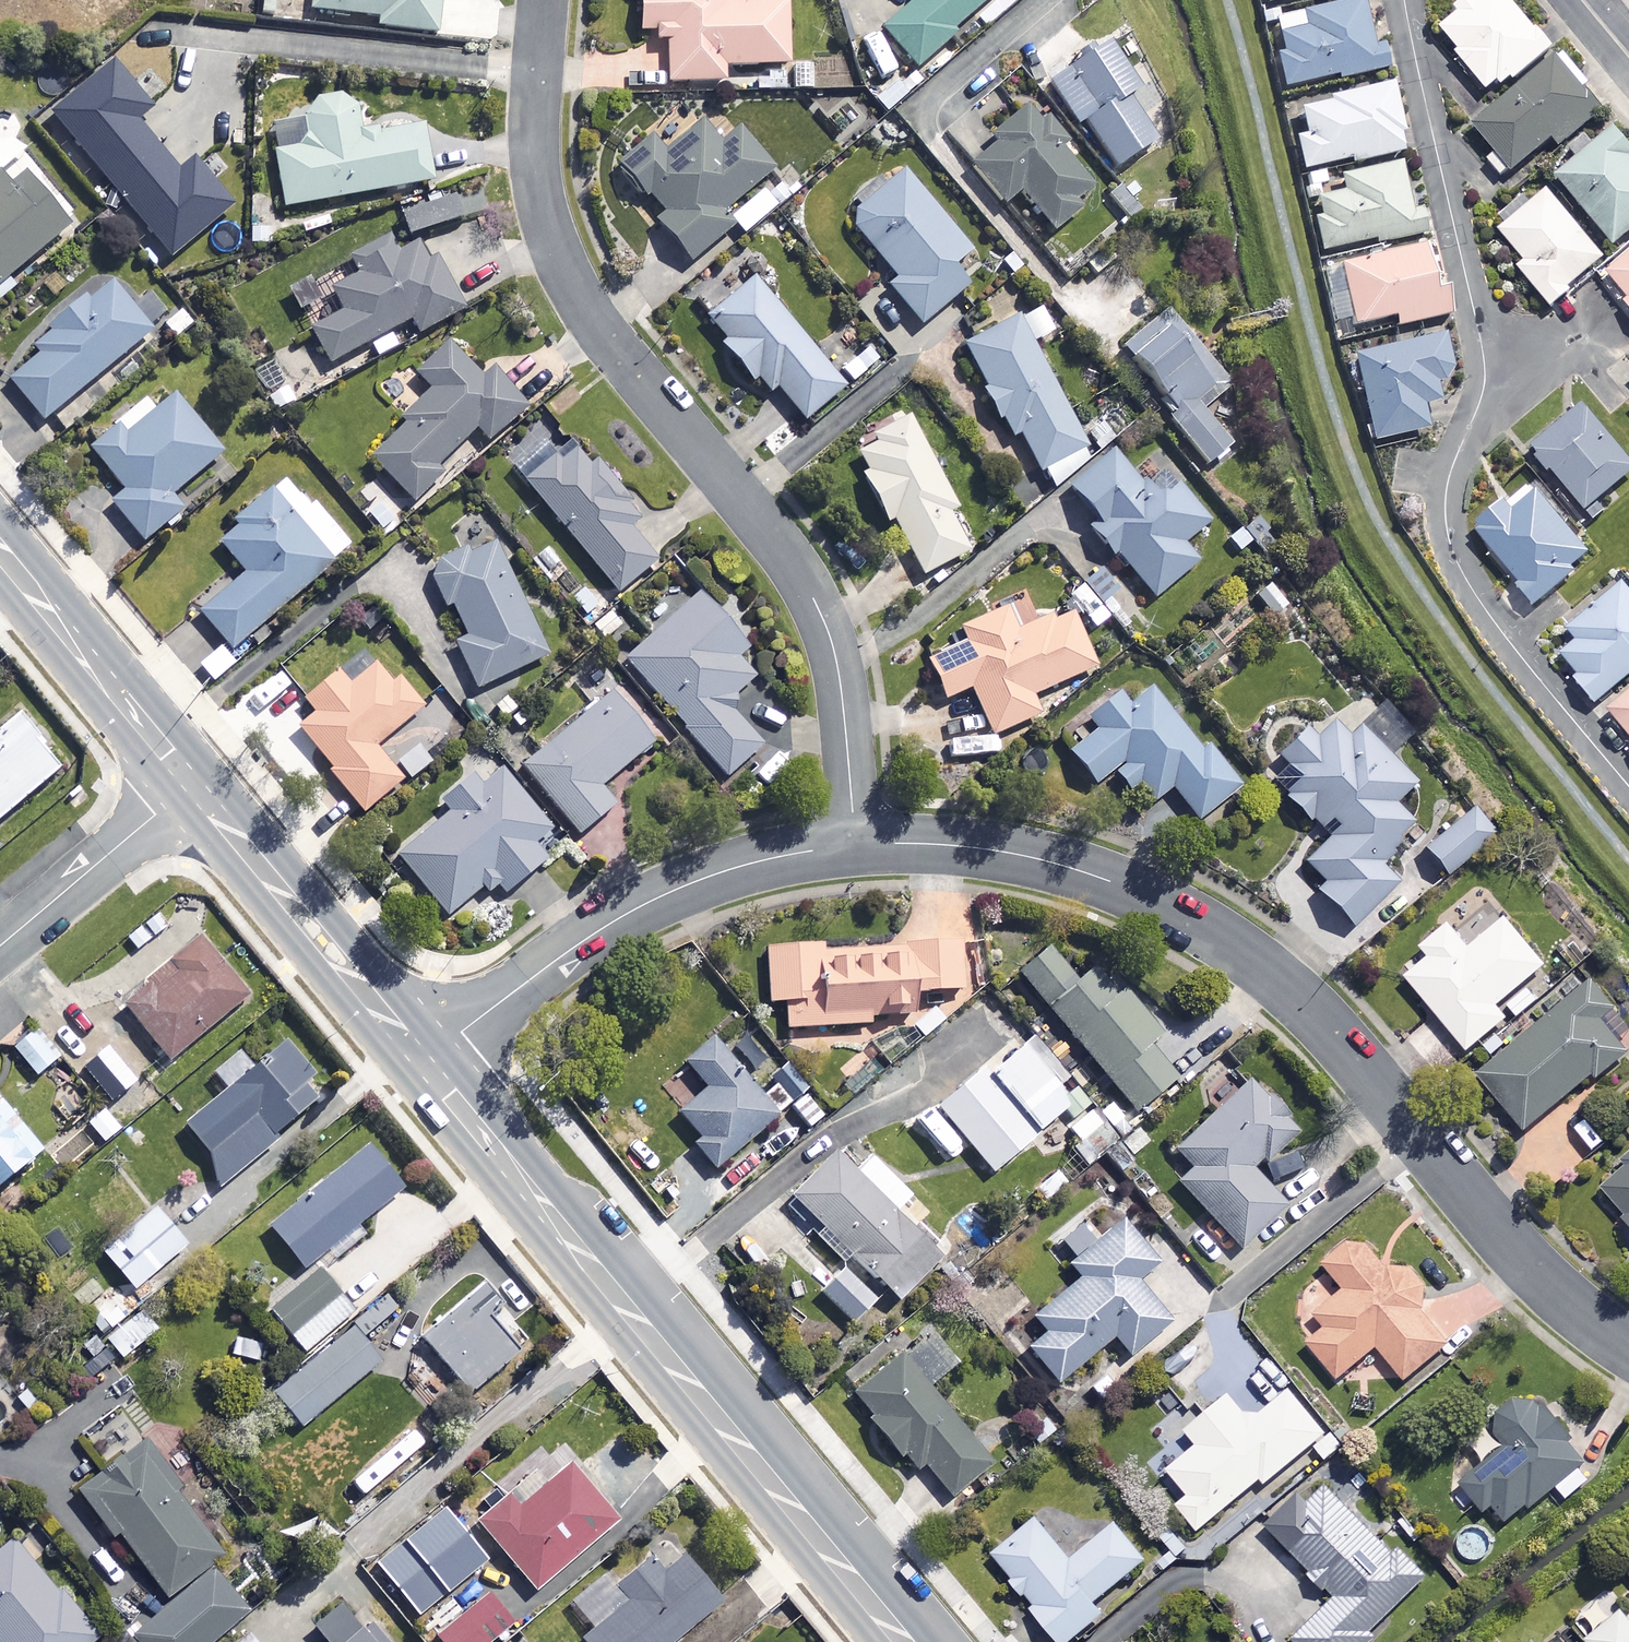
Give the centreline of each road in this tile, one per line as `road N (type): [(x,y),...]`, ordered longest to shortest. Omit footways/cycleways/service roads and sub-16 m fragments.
road 1 (residential): [(856,845),(958,845),(1058,863),(1178,913),(1244,952),(1303,999),(1549,1285),(1628,1347)]
road 2 (residential): [(544,0),(537,171),(561,263),(586,308),(797,570),(817,608),(839,678),(856,845)]
road 3 (residential): [(1628,788),(1485,609),(1448,540),(1446,489),(1481,396),(1484,361),(1404,0)]
road 4 (tertiary): [(903,1641),(422,1063)]
road 5 (residential): [(422,1063),(631,912),(753,862),(856,845)]
road 6 (tertiary): [(422,1063),(192,783)]
road 7 (tertiary): [(192,783),(0,552)]
road 8 (residential): [(0,943),(192,783)]
road 9 (residential): [(918,109),(1047,0)]

